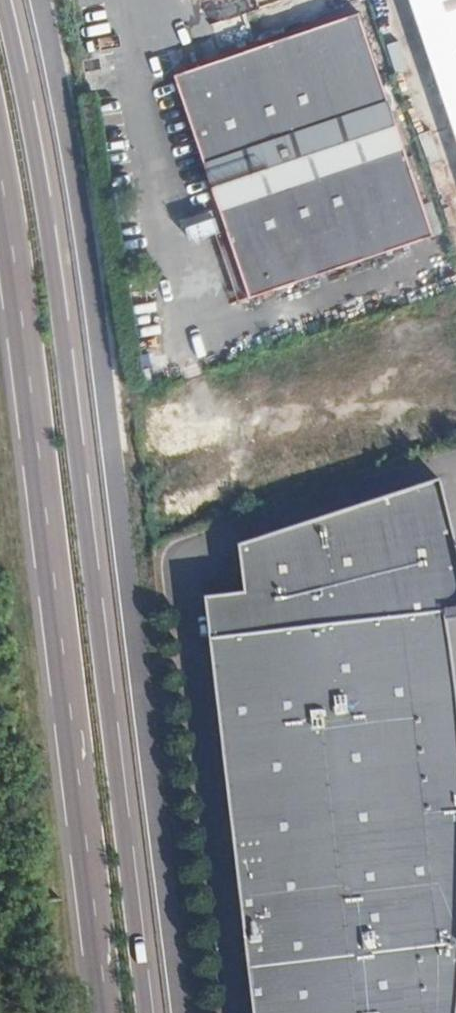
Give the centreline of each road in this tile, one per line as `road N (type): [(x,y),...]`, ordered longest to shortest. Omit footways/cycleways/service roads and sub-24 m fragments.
road 1 (primary): [(156,1012),(71,329),(13,0)]
road 2 (primary): [(0,169),(106,1012)]

